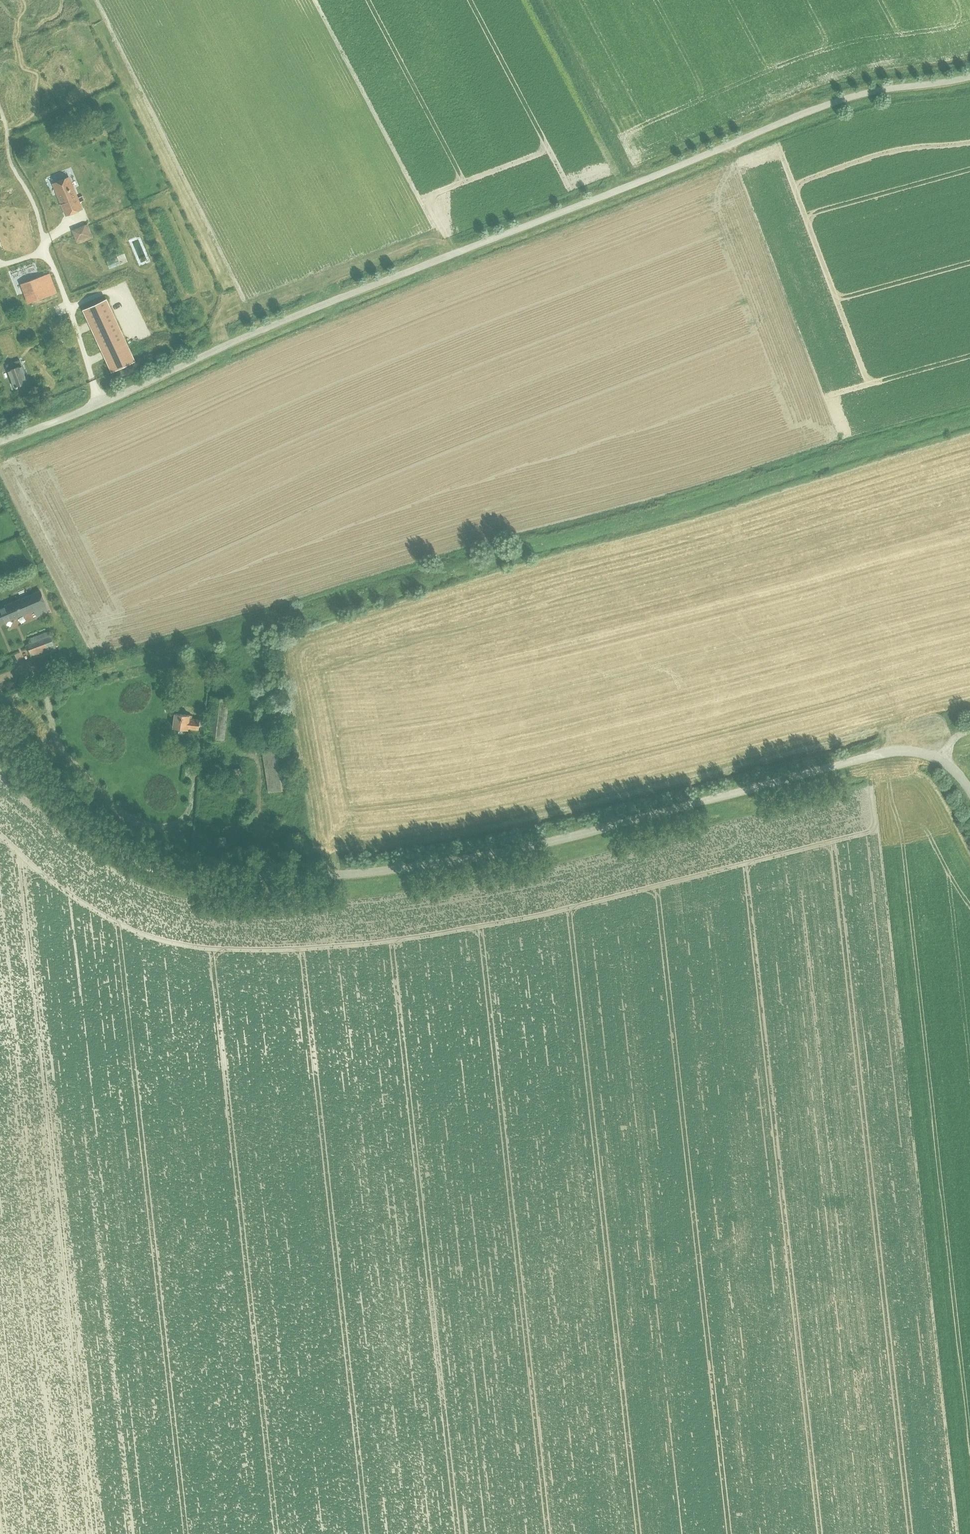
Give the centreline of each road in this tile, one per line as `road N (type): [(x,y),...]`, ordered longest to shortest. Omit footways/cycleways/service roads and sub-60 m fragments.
road 1 (unclassified): [(969,791),(939,760),(888,751),(460,860),(223,878),(171,873),(121,854),(0,745)]
road 2 (unclassified): [(0,440),(853,94),(969,73)]
road 3 (track): [(58,684),(969,420)]

